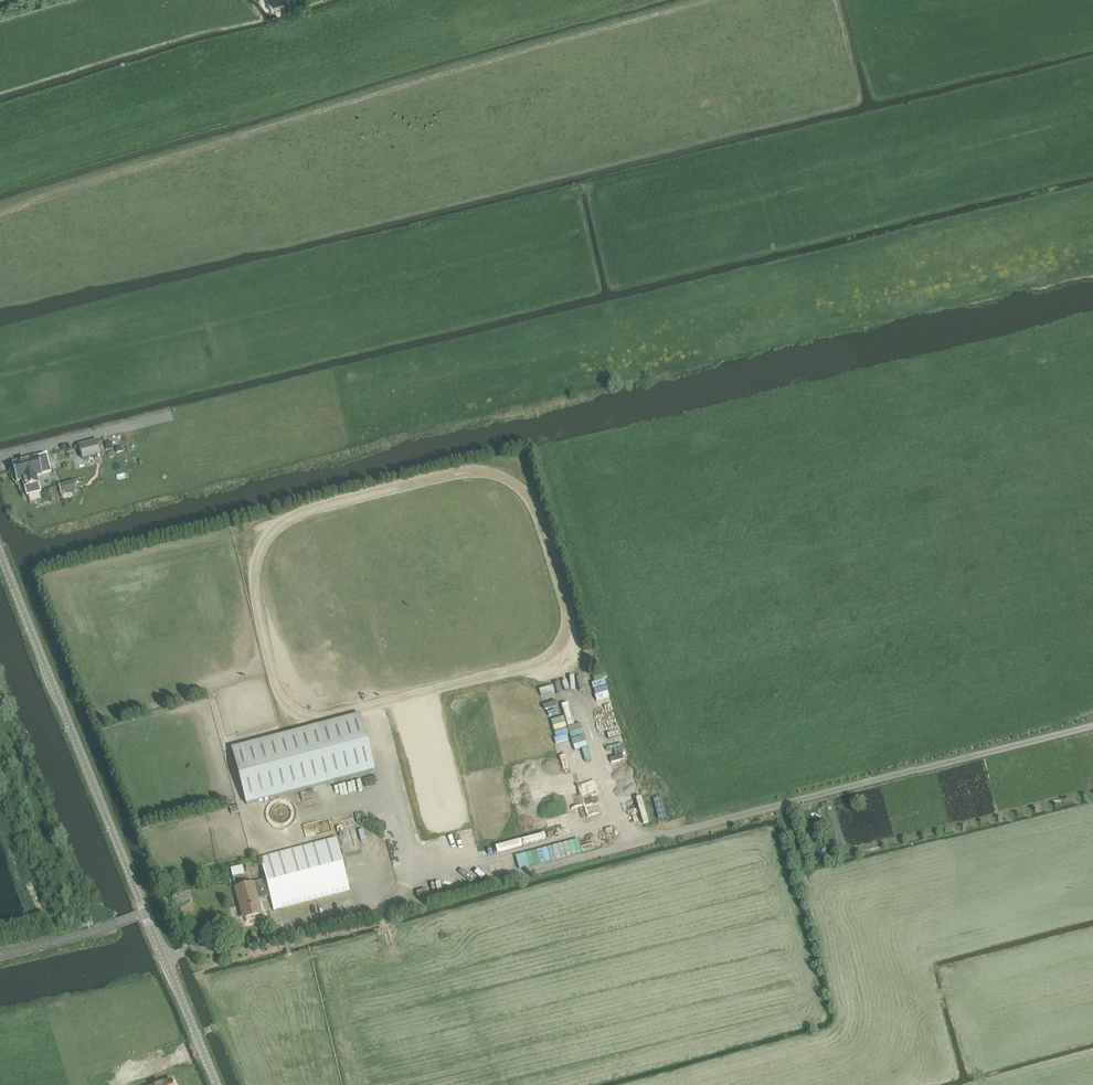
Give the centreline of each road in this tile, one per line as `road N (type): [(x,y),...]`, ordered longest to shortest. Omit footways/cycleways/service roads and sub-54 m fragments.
road 1 (track): [(0,218),(184,153),(718,0)]
road 2 (tertiary): [(217,1084),(0,549)]

